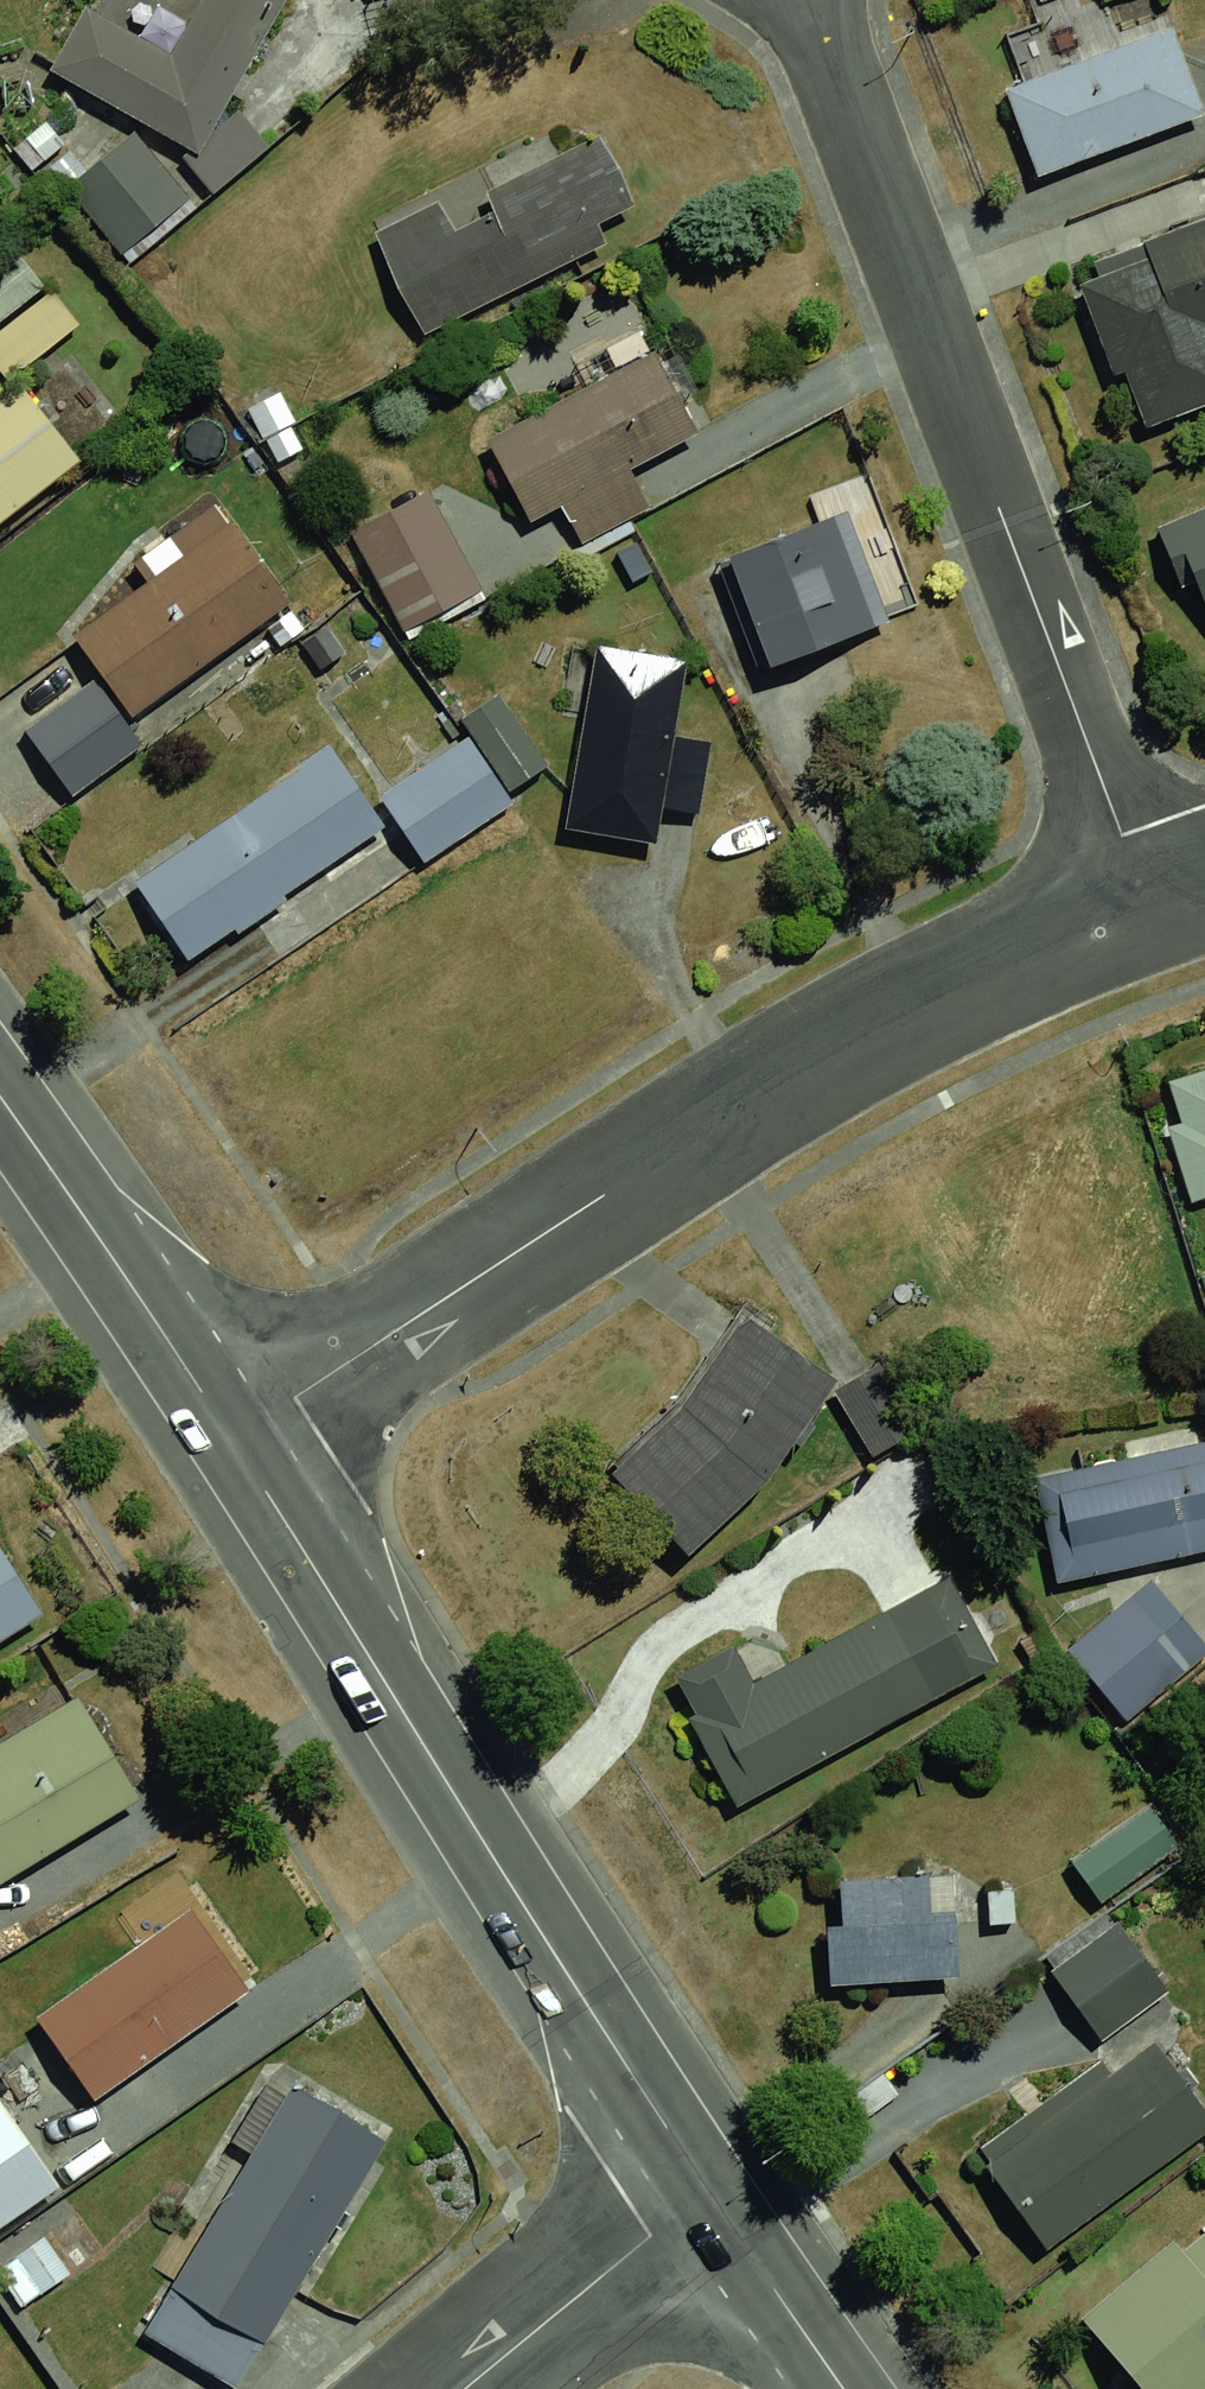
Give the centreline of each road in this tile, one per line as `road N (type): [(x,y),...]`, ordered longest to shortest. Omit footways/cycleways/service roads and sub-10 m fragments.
road 1 (residential): [(231,1442),(761,1095),(937,998),(1150,905)]
road 2 (residential): [(805,0),(1150,905)]
road 3 (trunk): [(705,2190),(231,1442)]
road 4 (trunk): [(231,1442),(0,1096)]
road 5 (residential): [(705,2190),(464,2388)]
road 6 (trunk): [(847,2388),(705,2190)]

